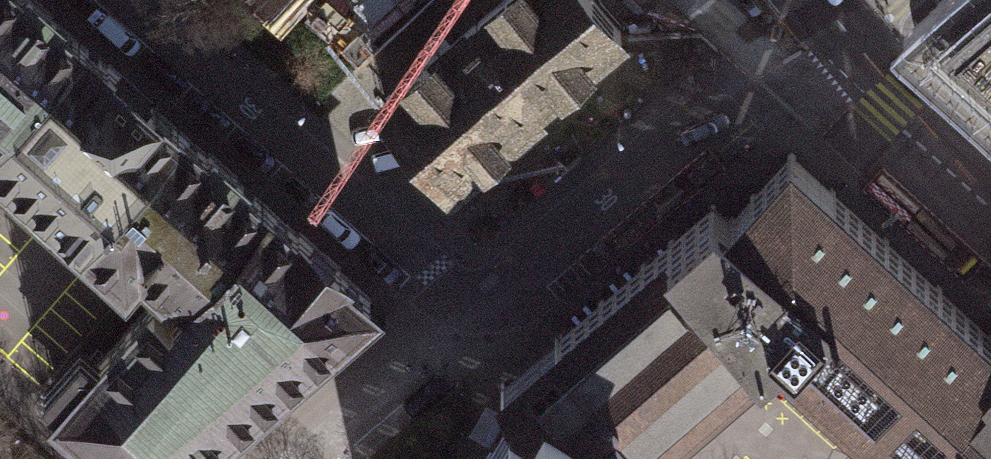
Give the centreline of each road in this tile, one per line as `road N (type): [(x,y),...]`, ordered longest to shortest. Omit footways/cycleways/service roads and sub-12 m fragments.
road 1 (residential): [(123,0),(460,298)]
road 2 (residential): [(460,298),(512,298),(792,42)]
road 3 (tertiary): [(792,42),(990,214)]
road 4 (residential): [(281,458),(460,298)]

